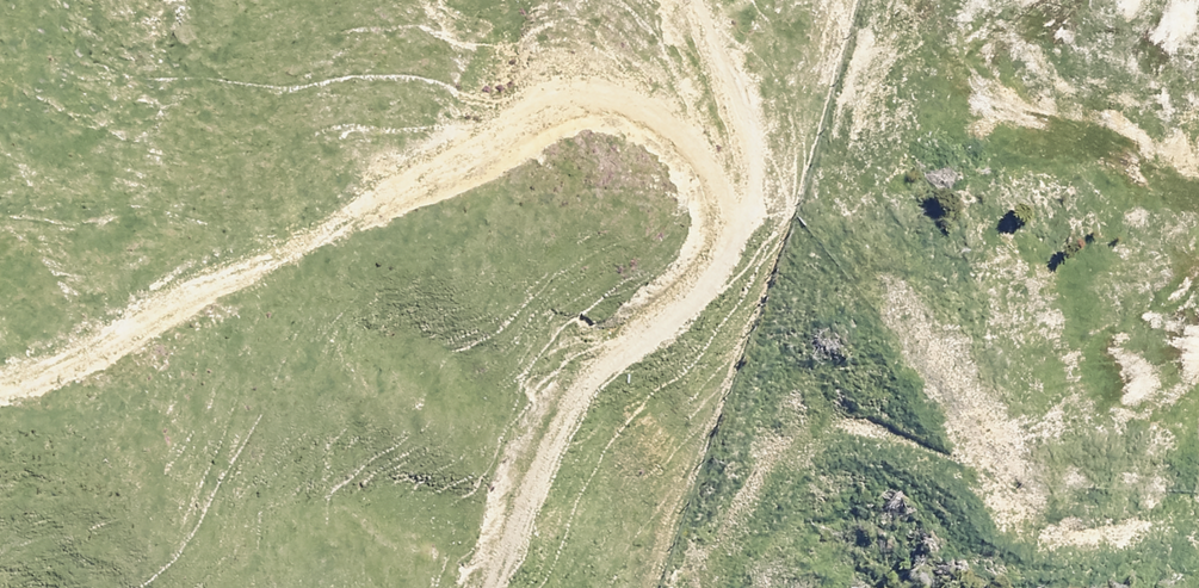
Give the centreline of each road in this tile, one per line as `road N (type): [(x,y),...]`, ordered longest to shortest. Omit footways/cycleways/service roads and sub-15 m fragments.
road 1 (track): [(726,247),(712,192),(667,133),(611,111),(558,116),(456,152),(287,262),(0,387)]
road 2 (track): [(497,587),(572,394),(704,277),(745,223),(748,178),(722,71),(690,0)]

